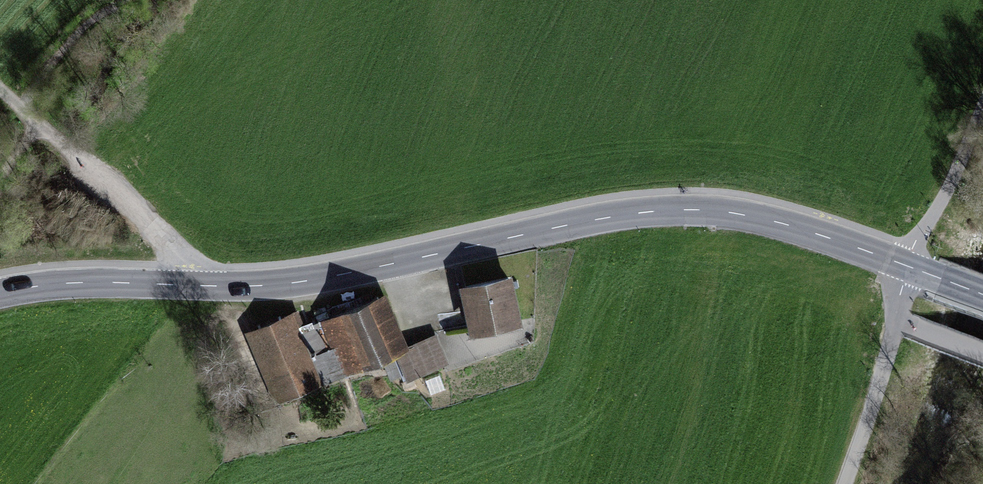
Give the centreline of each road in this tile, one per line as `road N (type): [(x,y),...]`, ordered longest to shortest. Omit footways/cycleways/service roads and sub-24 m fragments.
road 1 (tertiary): [(982,295),(781,223),(654,210),(275,284),(120,282),(0,293)]
road 2 (track): [(29,116),(206,283)]
road 3 (track): [(897,320),(914,245),(946,193),(982,102)]
road 4 (track): [(837,483),(897,320)]

